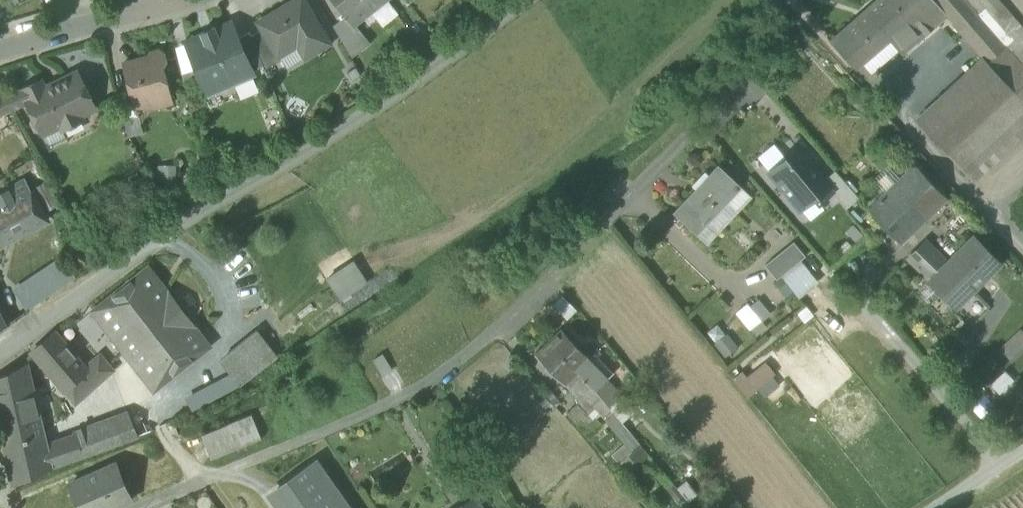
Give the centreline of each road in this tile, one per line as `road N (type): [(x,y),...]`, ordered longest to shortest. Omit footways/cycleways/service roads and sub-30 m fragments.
road 1 (residential): [(138,507),(437,380),(568,264),(700,122),(781,22),(776,0)]
road 2 (residential): [(0,355),(194,216),(387,102),(524,0)]
road 3 (track): [(1005,461),(878,313)]
road 4 (track): [(1022,253),(894,112)]
road 5 (residential): [(0,55),(171,0)]

